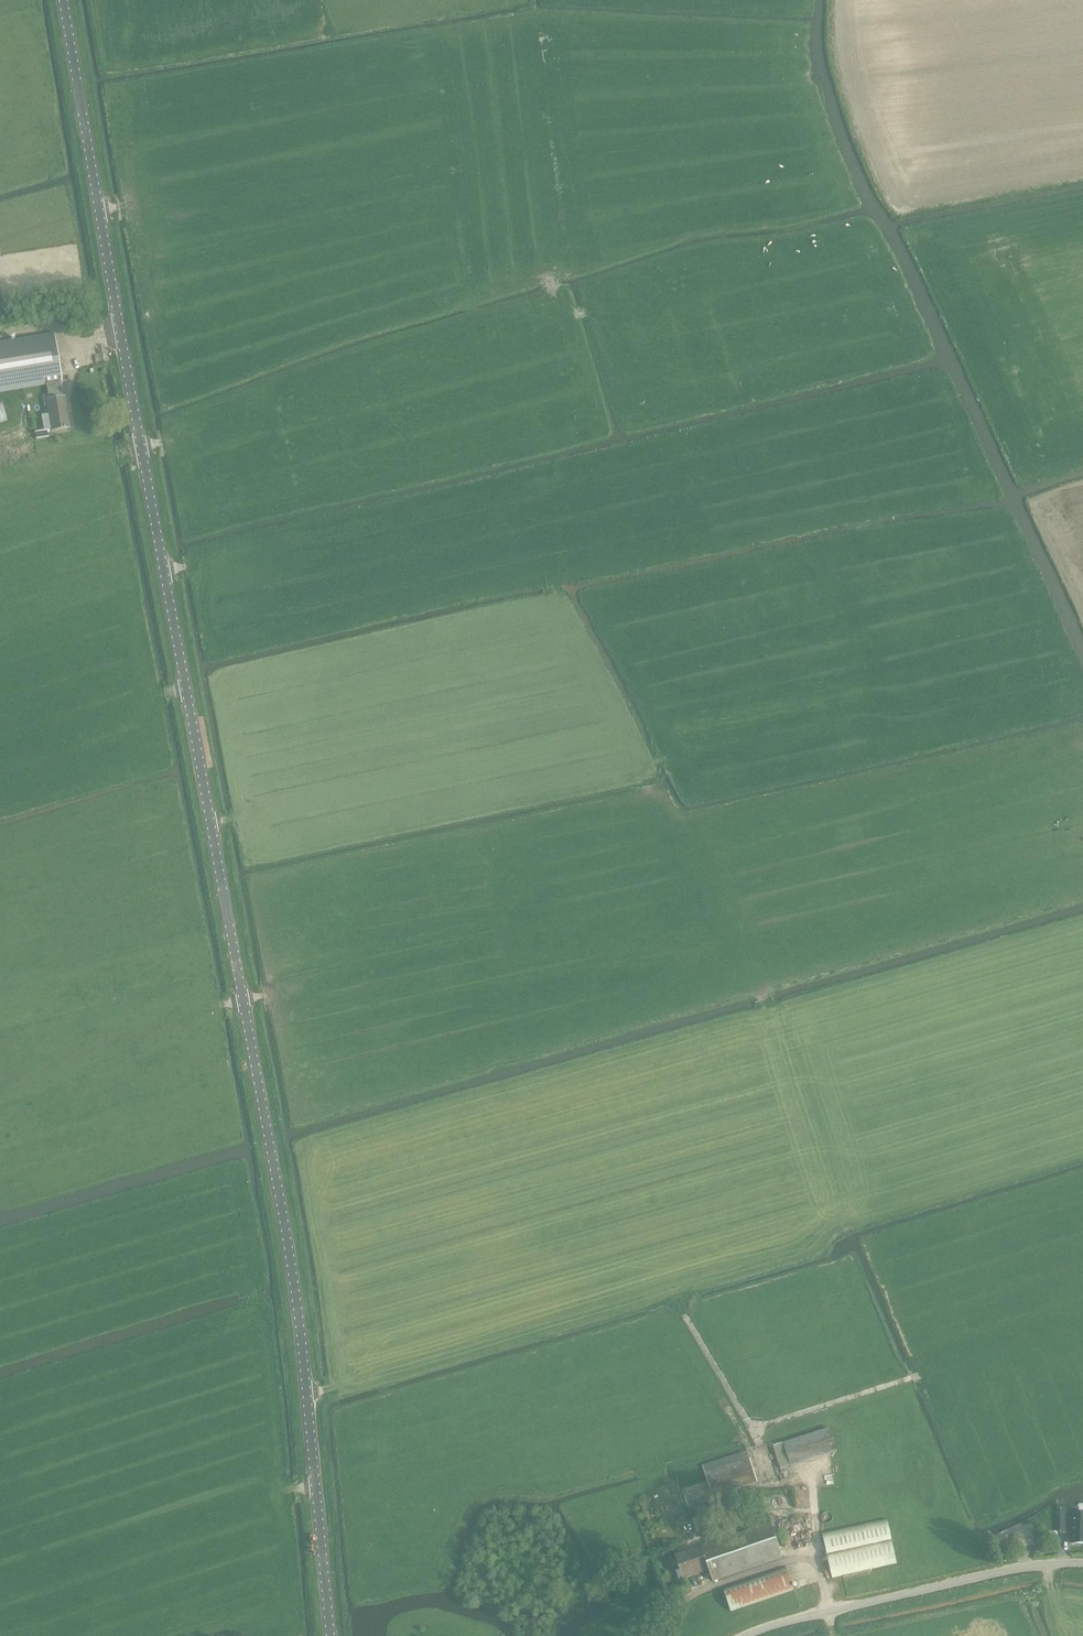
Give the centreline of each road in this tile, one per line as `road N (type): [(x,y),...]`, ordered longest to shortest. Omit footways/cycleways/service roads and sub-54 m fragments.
road 1 (unclassified): [(331,1635),(295,1289),(66,0)]
road 2 (unclassified): [(745,1635),(961,1581),(1082,1565)]

